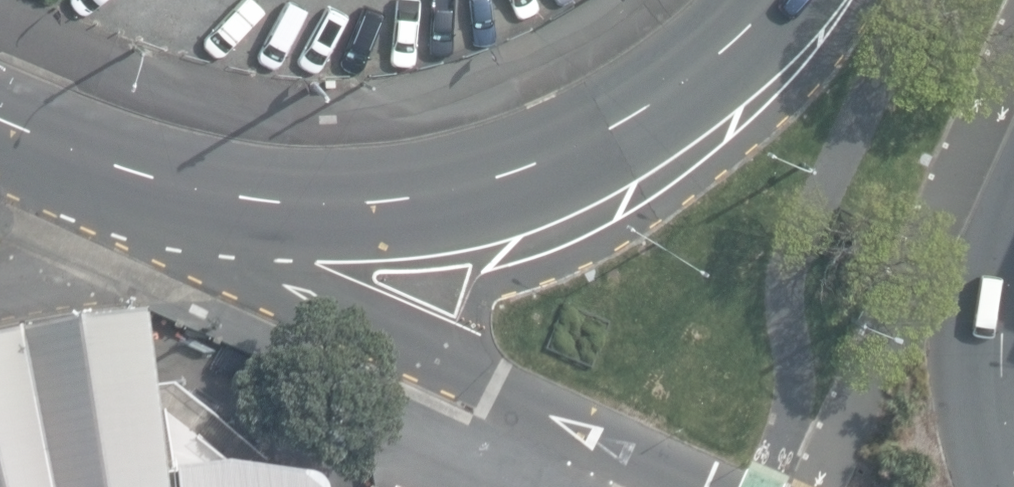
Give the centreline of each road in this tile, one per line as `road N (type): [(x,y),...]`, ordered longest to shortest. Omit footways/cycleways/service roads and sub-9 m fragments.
road 1 (primary): [(199,190),(374,210),(523,175),(668,103),(787,0)]
road 2 (trunk): [(199,190),(246,259),(309,299),(707,486)]
road 3 (primary): [(0,121),(199,190)]

